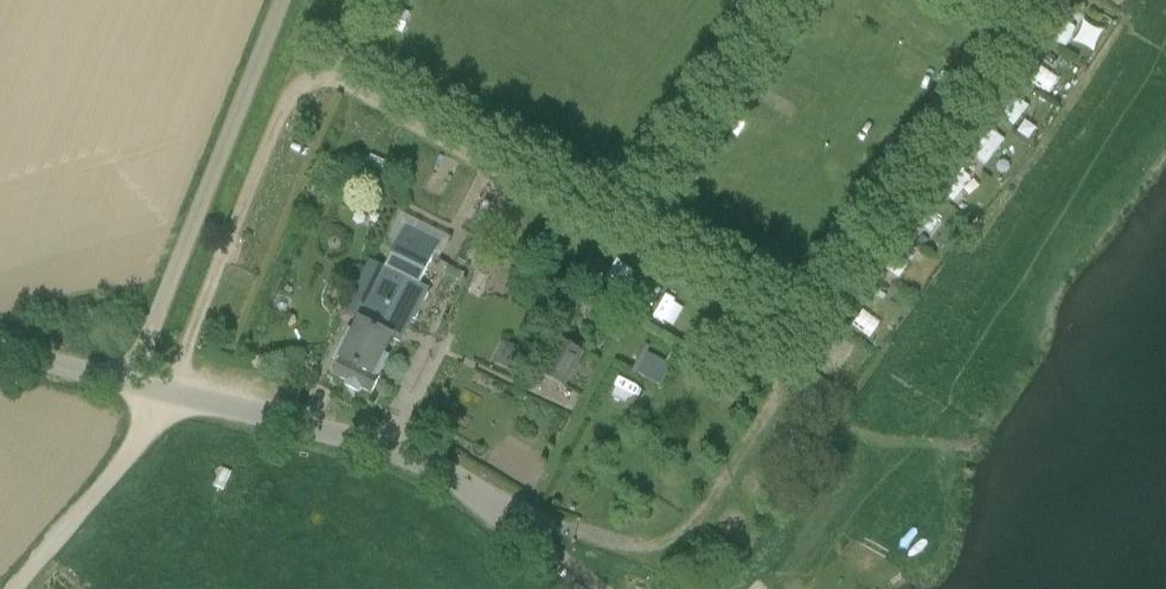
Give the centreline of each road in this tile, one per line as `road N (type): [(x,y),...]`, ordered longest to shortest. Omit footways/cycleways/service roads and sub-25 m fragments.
road 1 (tertiary): [(588,588),(420,470),(130,387)]
road 2 (unclassified): [(130,387),(285,0)]
road 3 (track): [(170,396),(147,439),(14,588)]
road 4 (tertiary): [(130,387),(0,353)]

